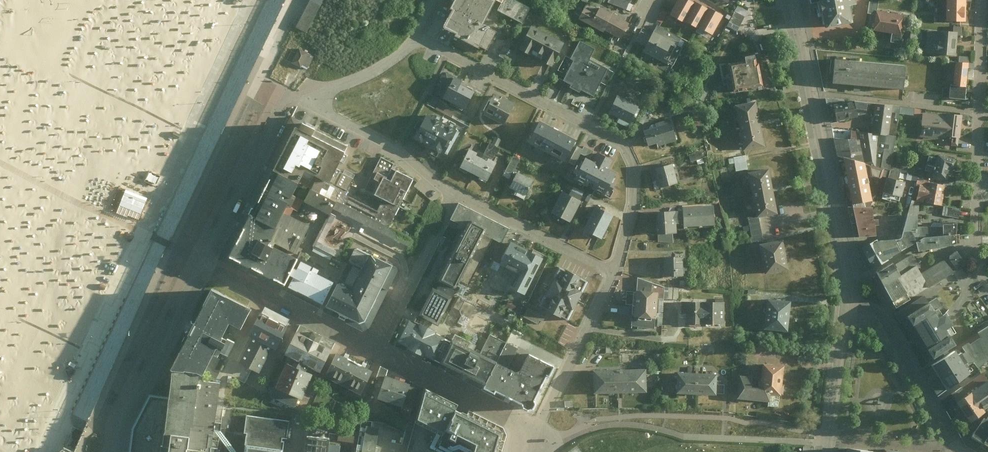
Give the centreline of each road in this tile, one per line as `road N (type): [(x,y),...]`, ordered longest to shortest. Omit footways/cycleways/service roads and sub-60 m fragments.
road 1 (residential): [(614,270),(635,195),(628,148),(617,140),(418,37),(374,70),(305,99)]
road 2 (residential): [(614,270),(439,184),(398,147),(305,99)]
road 3 (residential): [(846,310),(849,267),(811,88)]
road 4 (residential): [(120,451),(127,414),(204,259)]
road 5 (residential): [(846,310),(874,311),(957,451)]
road 6 (residential): [(204,259),(373,342)]
road 7 (residential): [(373,342),(541,424)]
road 8 (residential): [(204,259),(284,96)]
road 9 (residential): [(811,88),(981,110)]
road 10 (residential): [(981,110),(977,263),(987,278)]
road 11 (residential): [(541,424),(614,270)]
road 12 (residential): [(835,431),(846,310)]
road 13 (residential): [(835,431),(953,451)]

